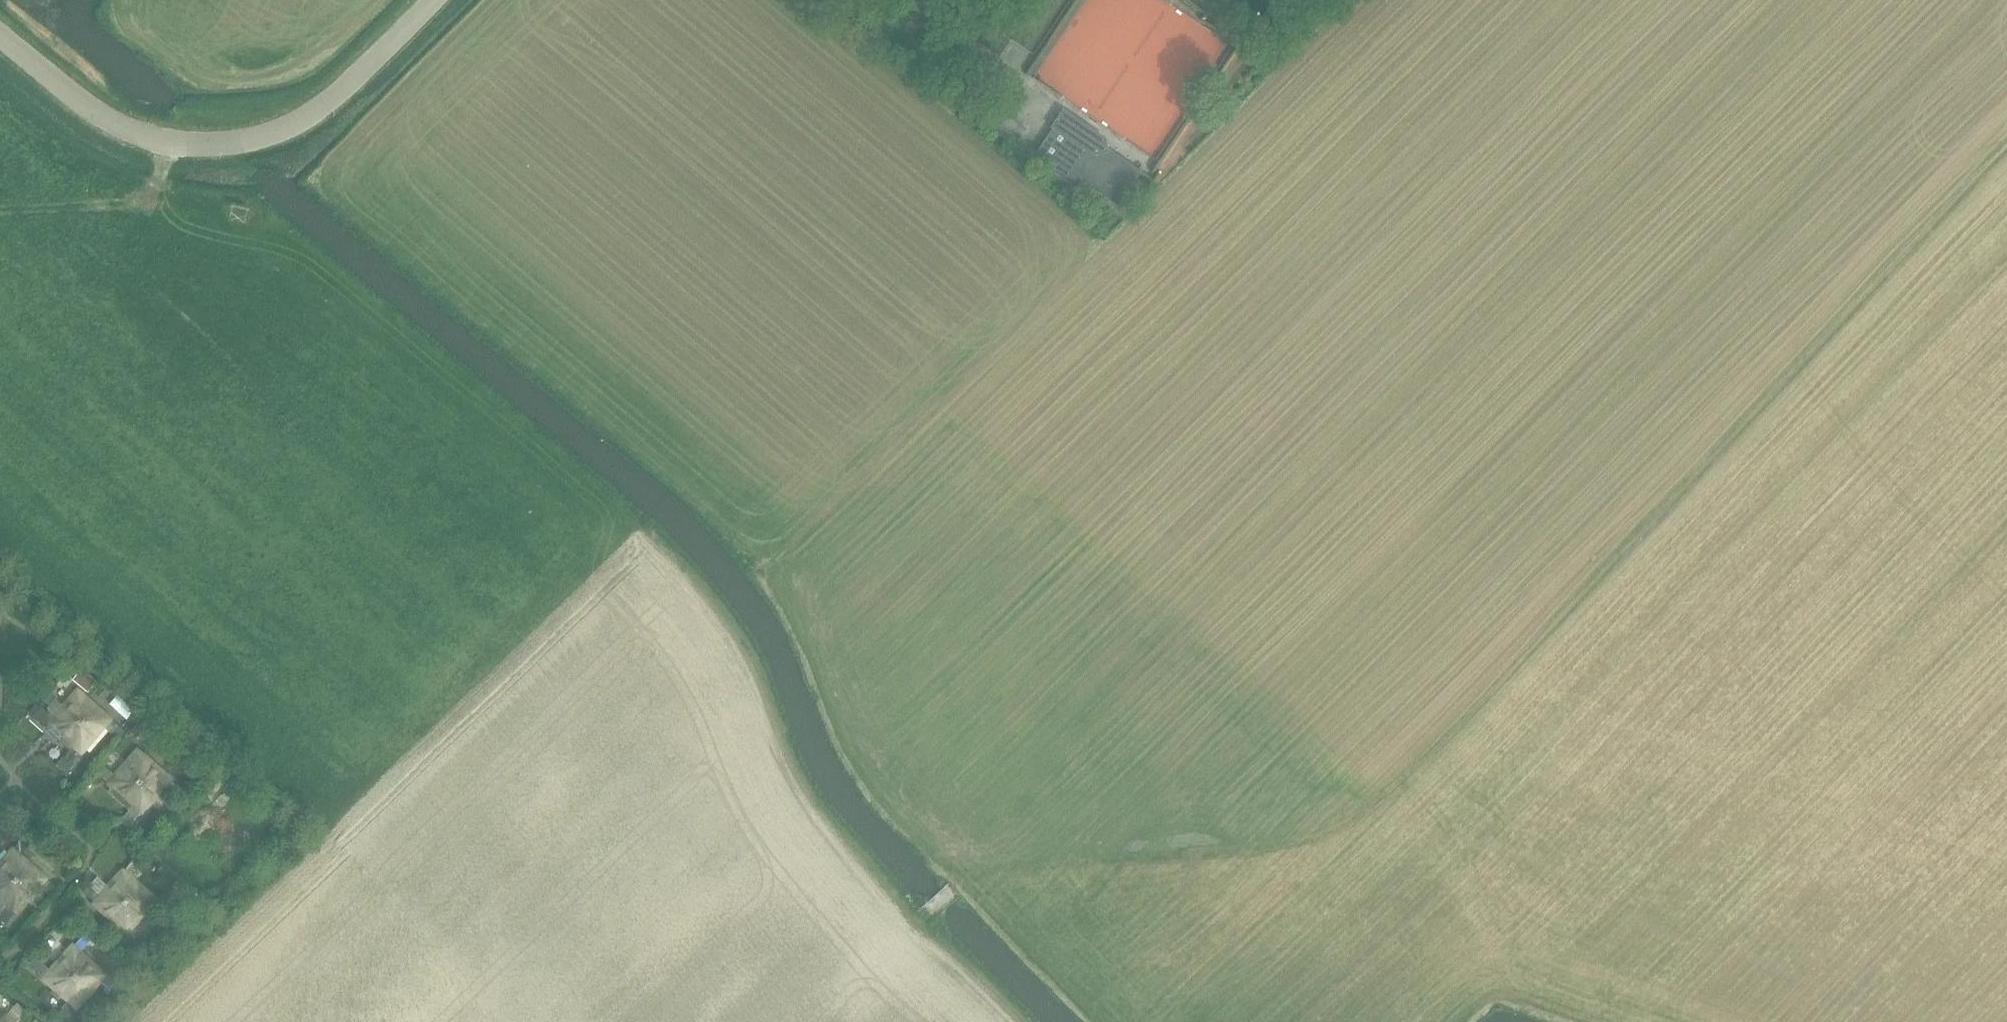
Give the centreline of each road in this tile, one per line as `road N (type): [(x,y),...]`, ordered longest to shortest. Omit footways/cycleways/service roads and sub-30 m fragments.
road 1 (track): [(921,919),(971,875),(1331,834),(1395,787),(2006,145)]
road 2 (unclassified): [(0,38),(99,117),(145,138),(218,143),(282,131),(335,99),(432,0)]

